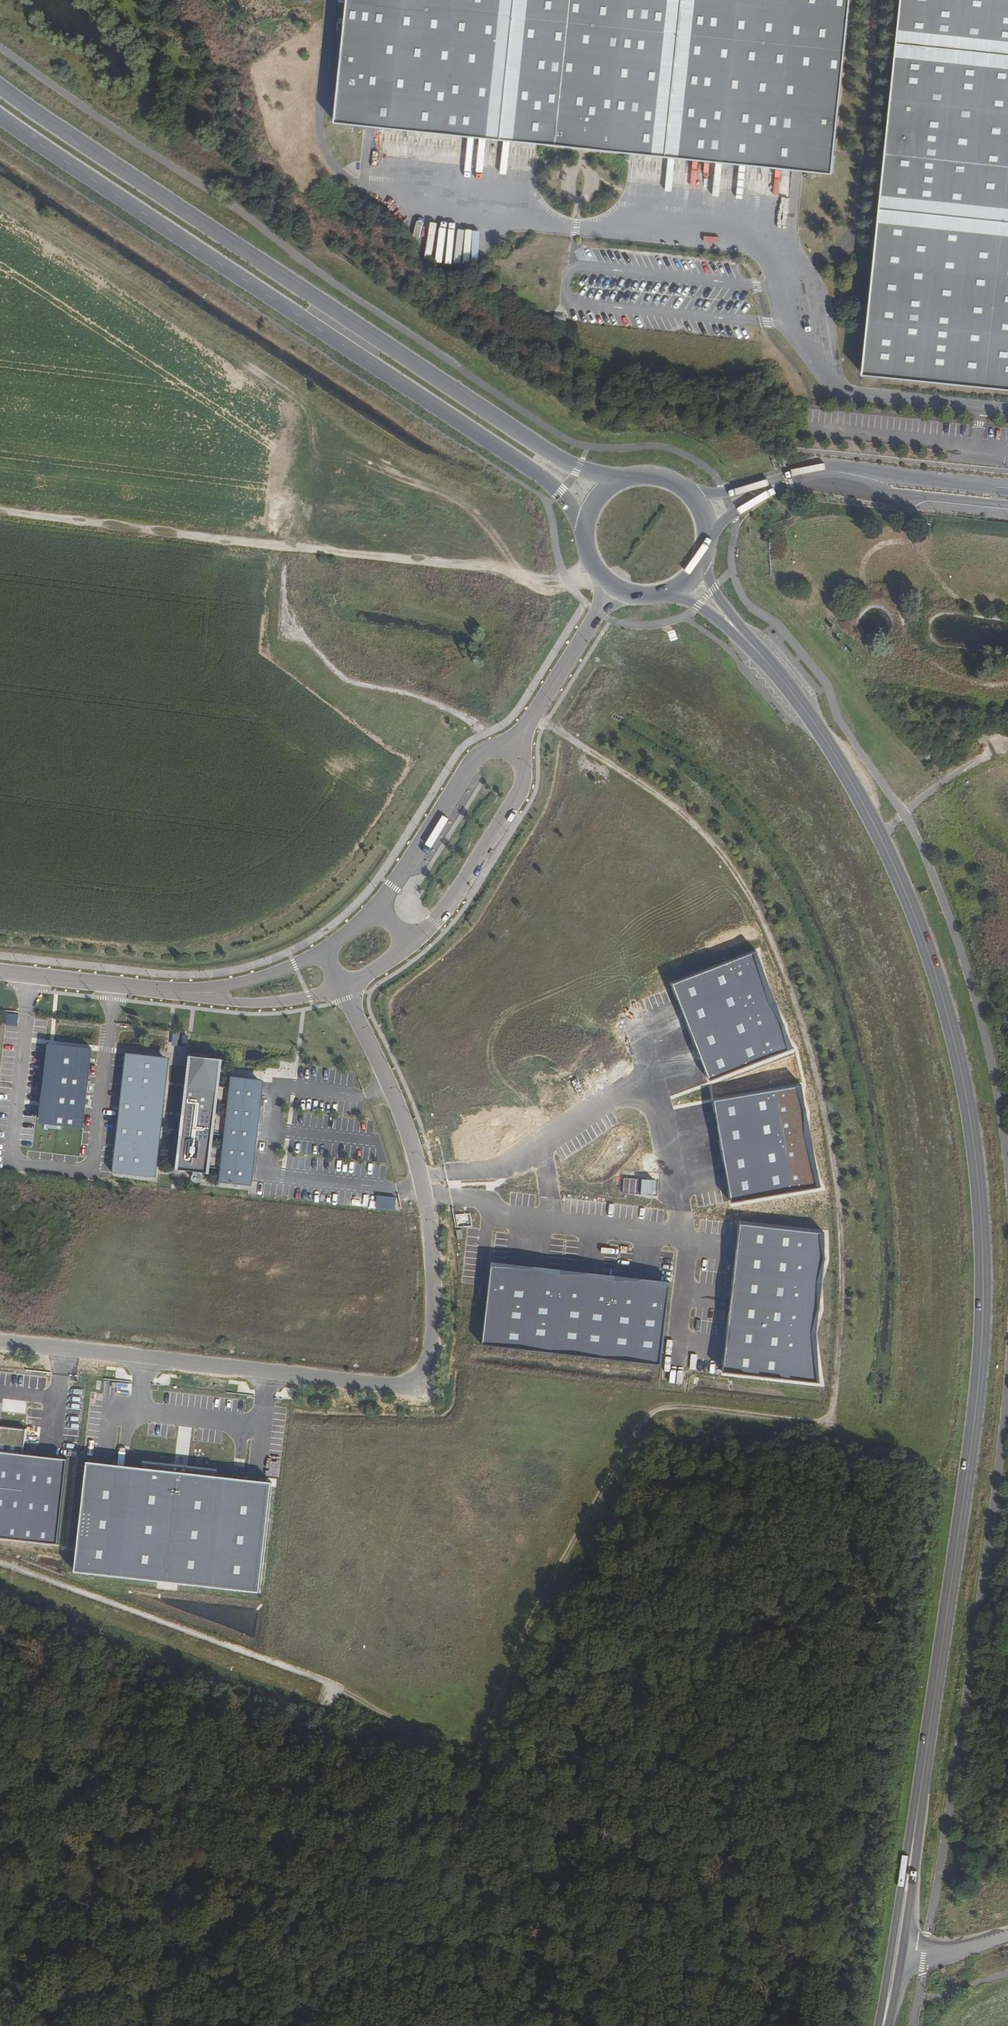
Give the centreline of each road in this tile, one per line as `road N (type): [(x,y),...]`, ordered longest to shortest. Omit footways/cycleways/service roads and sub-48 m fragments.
road 1 (primary): [(766,664),(841,770),(905,898),(965,1078),(983,1192),(976,1419),(897,1945)]
road 2 (unclassified): [(340,983),(408,1129),(427,1207),(436,1304),(425,1388),(0,1340)]
road 3 (track): [(546,724),(670,801),(700,831),(743,884),(774,947),(815,1071),(838,1202),(831,1423)]
road 4 (primary): [(621,481),(578,467),(0,86)]
road 5 (primary): [(0,115),(541,475),(586,527)]
road 6 (track): [(334,1686),(361,1708),(463,1745),(481,1742),(559,1572),(653,1411),(718,1408),(831,1423)]
road 7 (track): [(0,512),(549,578),(594,568)]
road 8 (track): [(0,1562),(334,1686),(324,1710)]
road 9 (track): [(881,0),(858,225),(838,252),(781,269)]
road 10 (unclassified): [(410,943),(434,923),(521,789),(523,766),(513,749)]
road 11 (unclassified): [(513,749),(473,759),(378,904)]
road 12 (unclassified): [(0,971),(204,994)]
road 13 (track): [(331,0),(319,127),(329,156),(359,182)]
road 14 (unclassified): [(616,589),(513,749)]
road 15 (primary): [(701,563),(707,542),(696,502),(663,478),(621,481)]
road 16 (unclassified): [(204,994),(272,1002),(340,983)]
road 17 (unclassified): [(323,947),(294,965),(204,994)]
road 18 (primary): [(667,594),(714,616),(766,664)]
road 19 (primary): [(766,664),(701,563)]

